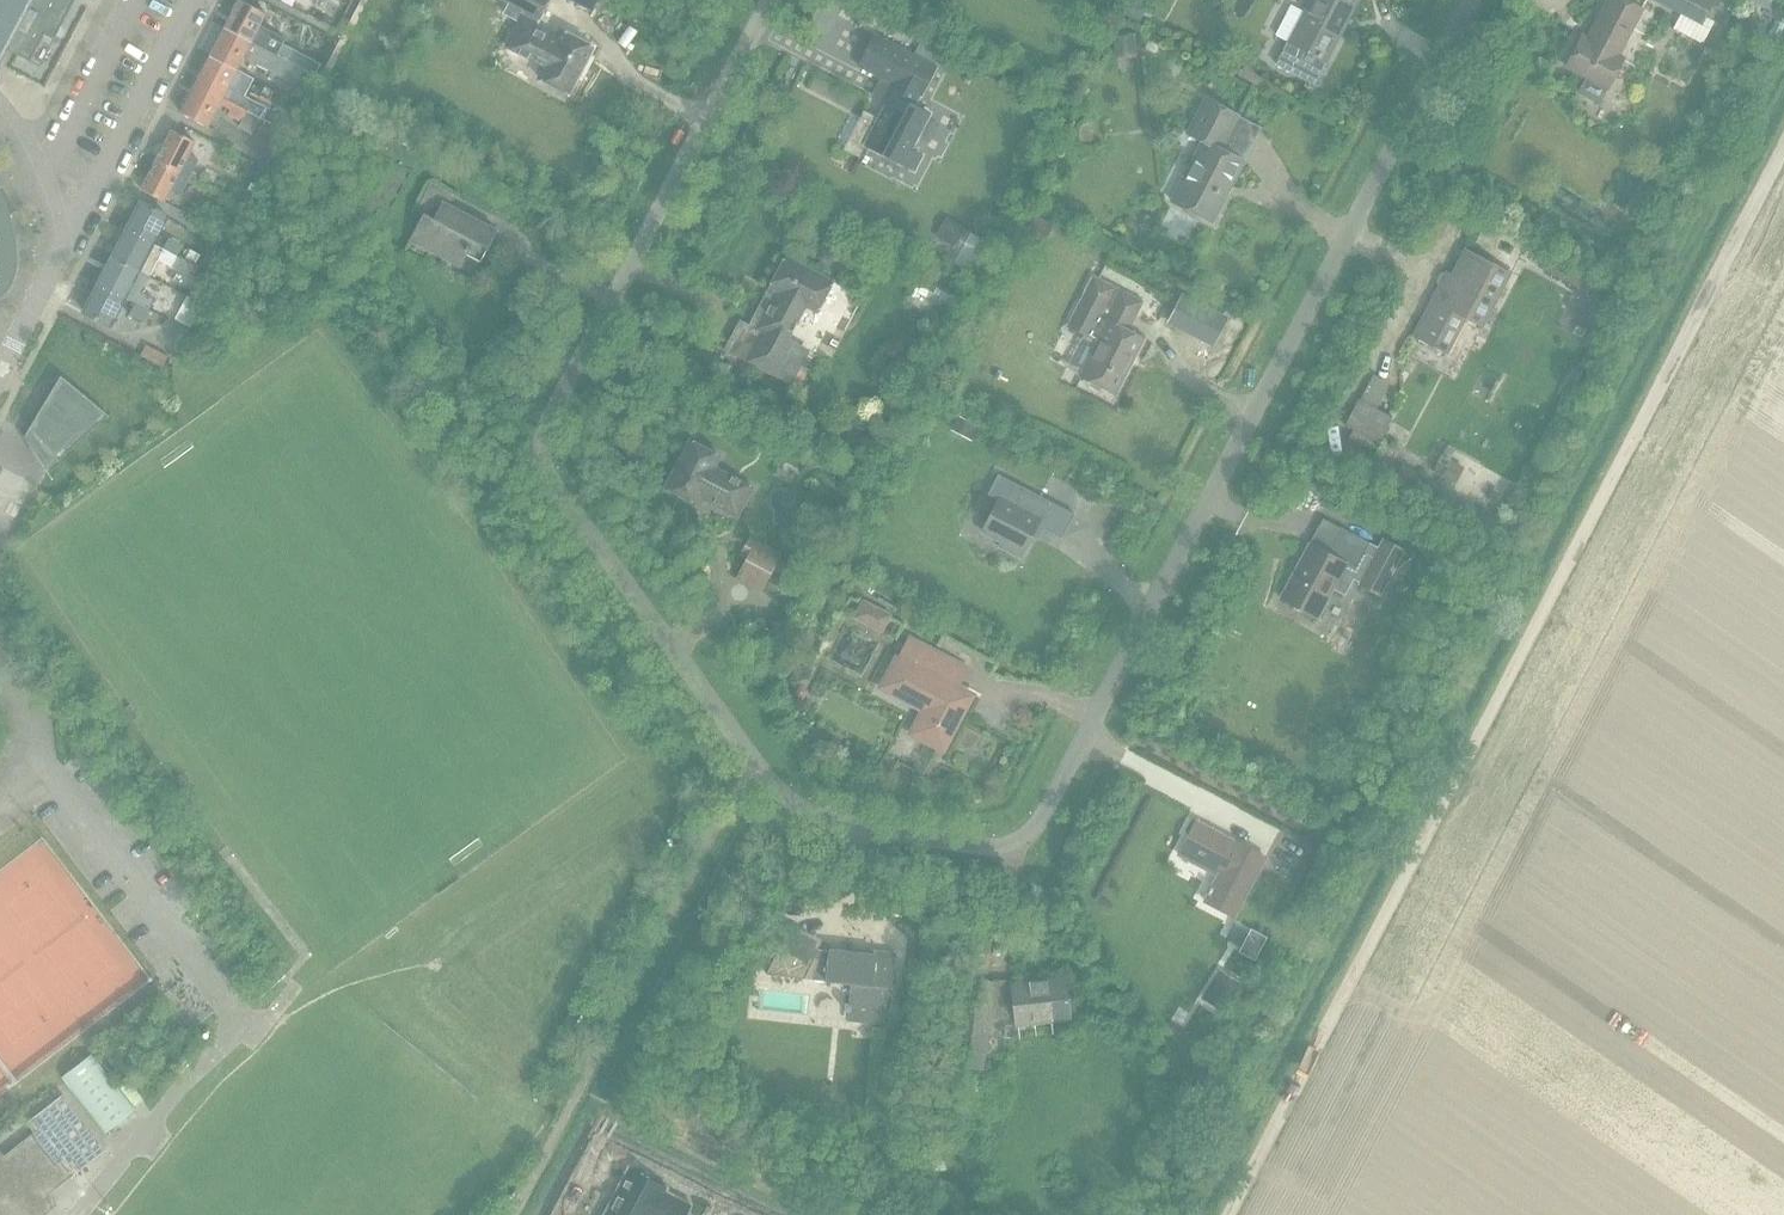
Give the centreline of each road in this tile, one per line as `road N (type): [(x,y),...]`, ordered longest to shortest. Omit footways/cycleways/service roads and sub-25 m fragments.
road 1 (residential): [(752,759),(775,790),(837,820),(995,848),(1036,833),(1472,0)]
road 2 (track): [(1225,1214),(1783,136)]
road 3 (residential): [(769,0),(551,417),(542,450),(553,482),(752,759)]
road 4 (residential): [(57,755),(224,1002)]
road 5 (residential): [(68,257),(196,0)]
road 6 (residential): [(68,257),(43,175),(134,0)]

